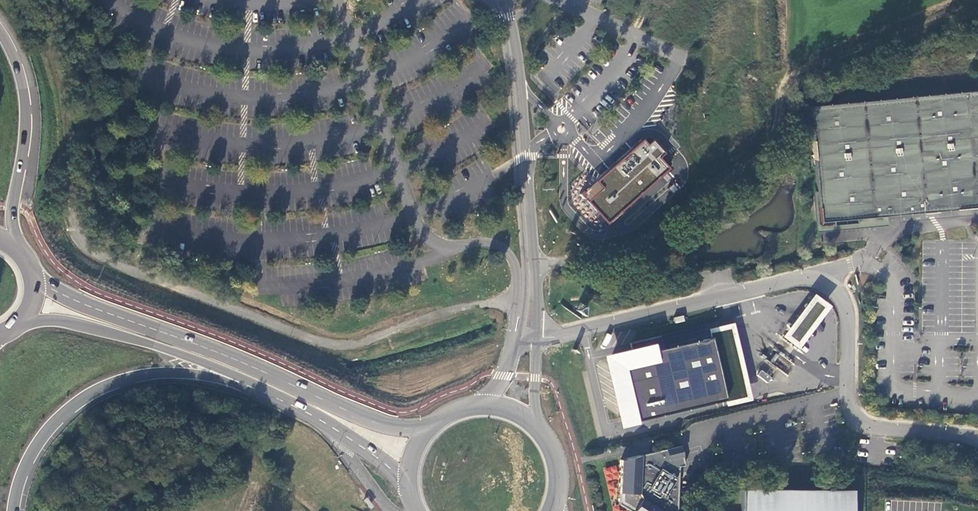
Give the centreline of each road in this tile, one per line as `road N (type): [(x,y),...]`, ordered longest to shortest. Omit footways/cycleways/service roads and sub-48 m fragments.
road 1 (unclassified): [(536,340),(791,278),(820,280),(845,306),(852,416),(872,427),(977,441)]
road 2 (track): [(536,269),(654,240),(703,218),(759,179),(793,73),(977,5)]
road 3 (secondary): [(427,426),(366,419),(38,279)]
road 4 (tertiary): [(491,0),(508,61),(519,160),(526,270),(516,344)]
road 5 (tertiary): [(536,340),(535,244),(510,0)]
road 6 (trunk): [(14,510),(37,447),(99,390),(137,377),(190,374),(271,395)]
road 7 (secondary): [(23,326),(95,328),(213,366),(271,395)]
road 8 (trunk): [(18,244),(13,208),(26,94),(0,30)]
road 9 (secondary): [(271,395),(322,420),(405,484)]

